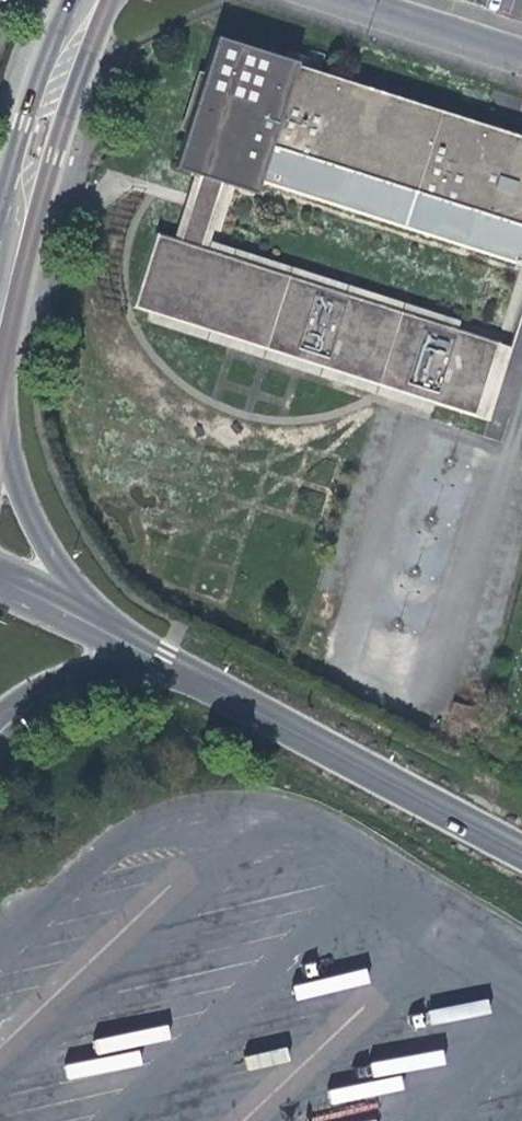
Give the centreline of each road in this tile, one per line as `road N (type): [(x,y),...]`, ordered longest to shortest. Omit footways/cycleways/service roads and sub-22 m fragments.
road 1 (primary): [(141,652),(521,853)]
road 2 (primary): [(0,401),(55,157),(113,0)]
road 3 (primary): [(69,0),(22,119),(0,219)]
road 4 (primary): [(99,628),(0,450)]
road 5 (residential): [(353,0),(521,51)]
road 6 (tertiary): [(0,714),(46,683),(141,652)]

